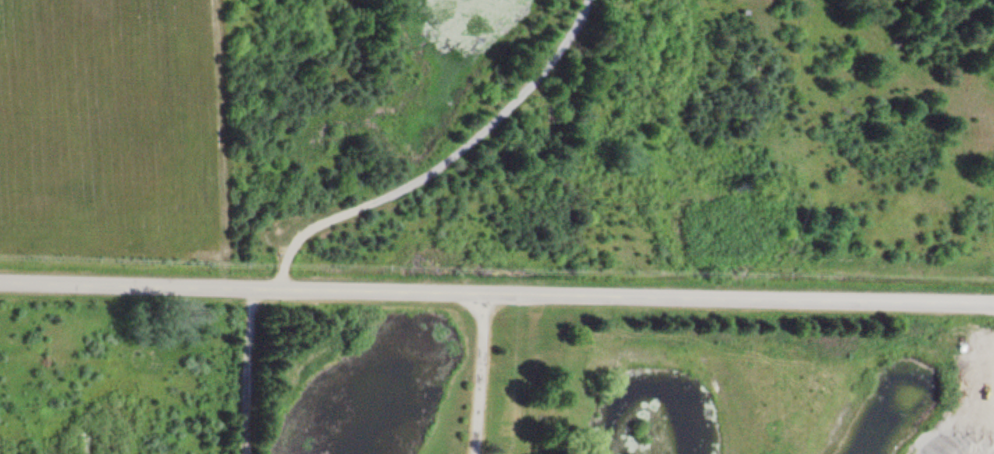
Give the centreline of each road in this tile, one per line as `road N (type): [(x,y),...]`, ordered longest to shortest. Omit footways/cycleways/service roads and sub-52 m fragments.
road 1 (residential): [(993,301),(0,279)]

